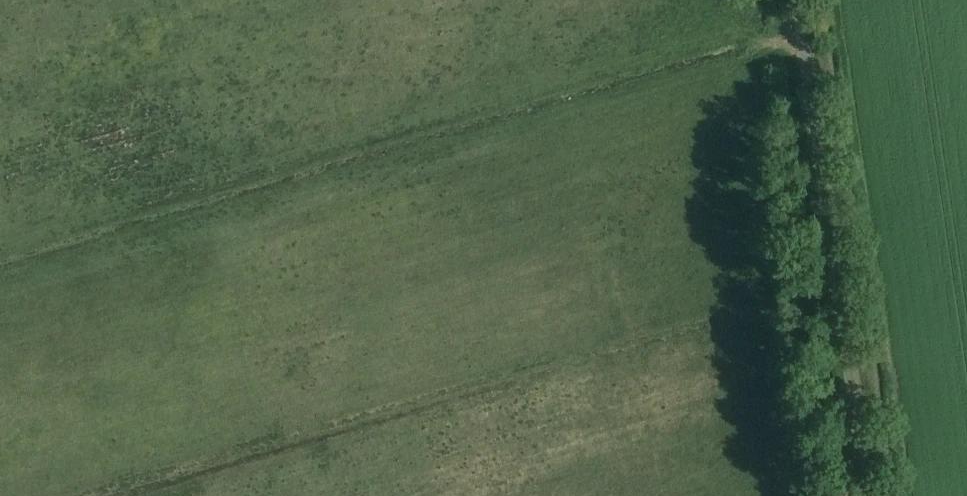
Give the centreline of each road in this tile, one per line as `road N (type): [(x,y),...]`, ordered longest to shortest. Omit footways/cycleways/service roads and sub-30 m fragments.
road 1 (unclassified): [(868,495),(796,0)]

